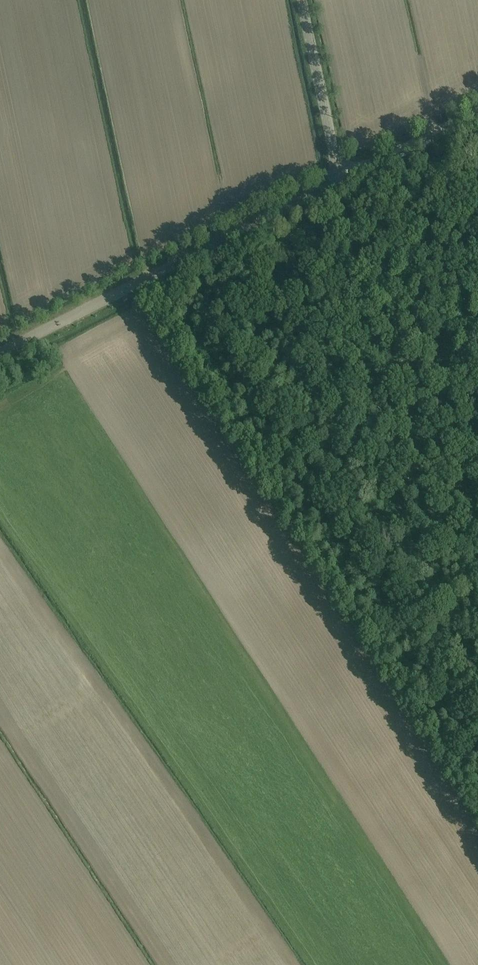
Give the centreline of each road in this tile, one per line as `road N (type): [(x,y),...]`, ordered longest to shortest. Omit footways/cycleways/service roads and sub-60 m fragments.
road 1 (unclassified): [(0,352),(339,178),(302,0)]
road 2 (track): [(477,677),(437,619),(434,569),(380,476),(262,351),(255,329),(269,291),(301,266)]
road 3 (track): [(273,213),(301,266),(346,247),(430,234),(477,249)]
road 4 (track): [(353,171),(477,109)]

